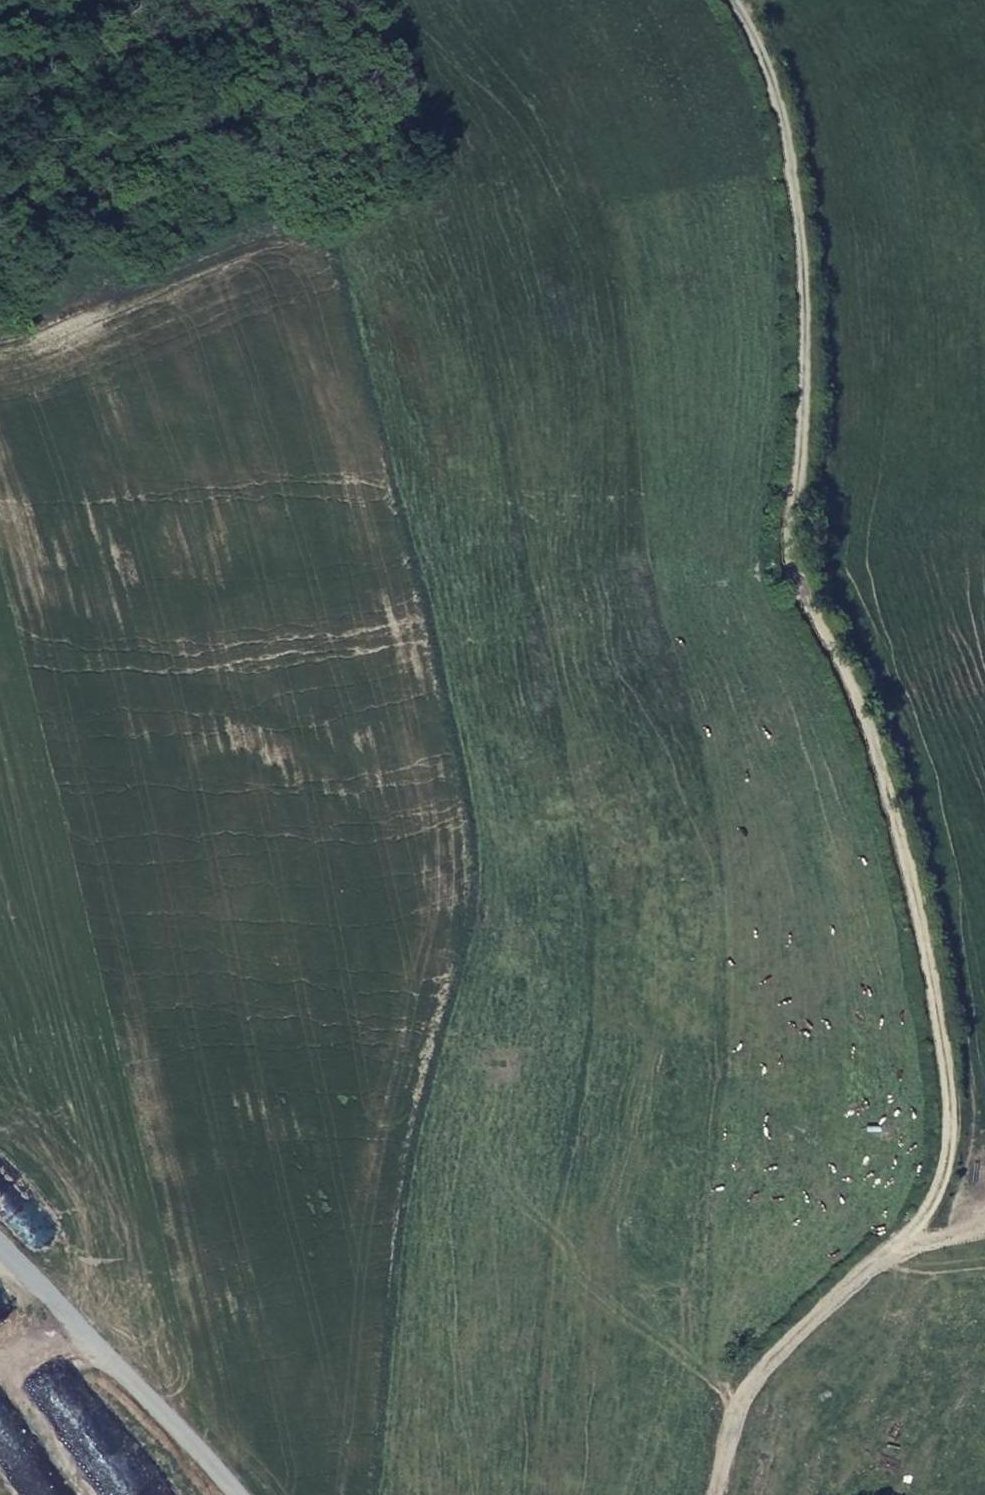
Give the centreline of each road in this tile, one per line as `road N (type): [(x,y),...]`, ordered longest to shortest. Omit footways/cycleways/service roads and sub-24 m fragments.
road 1 (track): [(715,1494),(746,1393),(803,1327),(884,1261),(925,1210),(953,1140),(921,901),(891,780),(839,646),(797,580),(817,308),(792,166),(763,65),(729,0)]
road 2 (unclassified): [(0,1249),(229,1494)]

